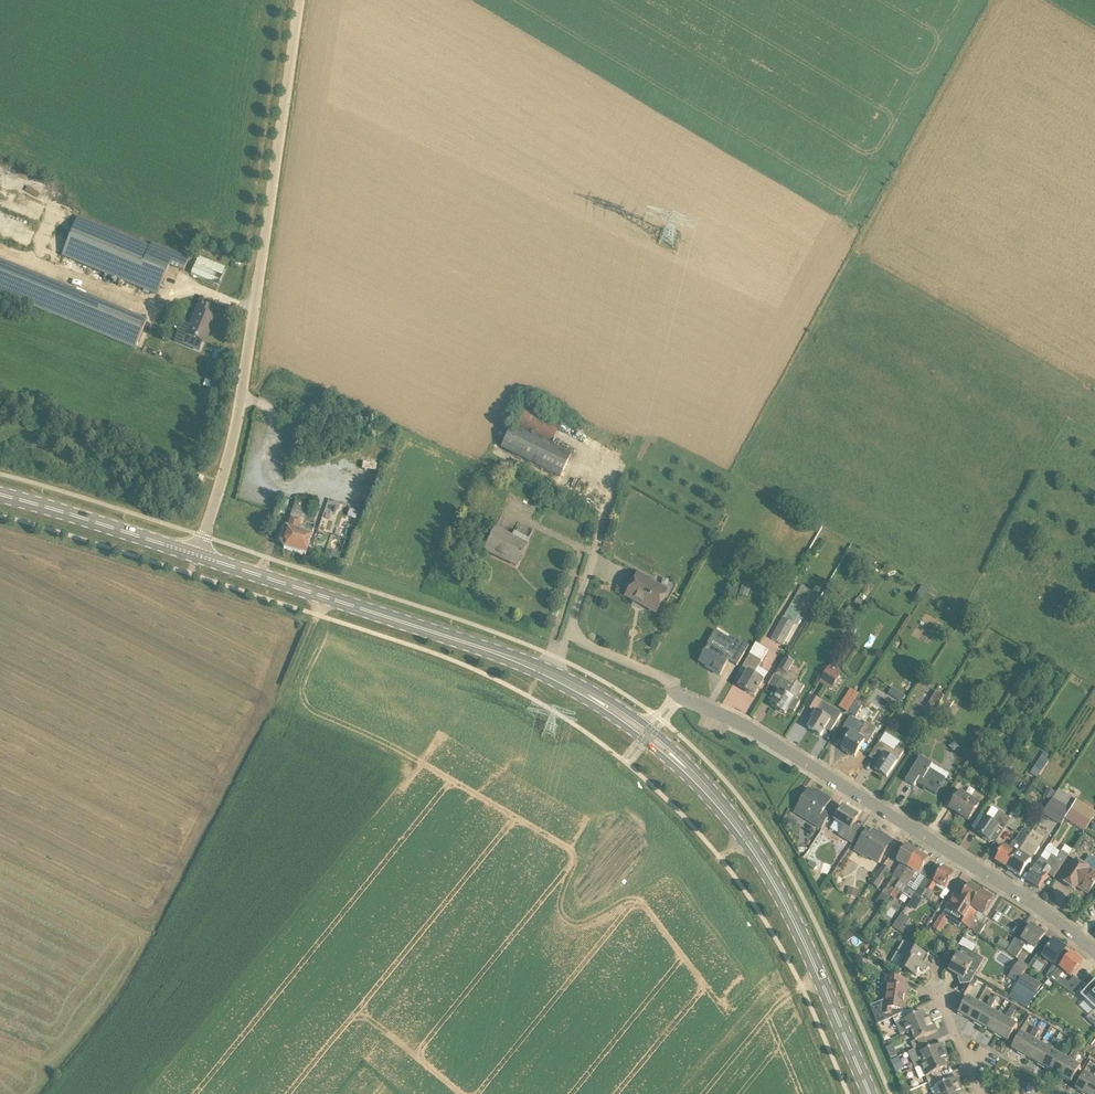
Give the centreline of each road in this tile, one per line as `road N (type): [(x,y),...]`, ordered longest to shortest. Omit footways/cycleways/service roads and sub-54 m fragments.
road 1 (unclassified): [(197,555),(245,380),(298,0)]
road 2 (residential): [(1094,951),(1055,917),(731,719),(675,702),(645,734)]
road 3 (primary): [(645,734),(532,668),(197,555)]
road 4 (primary): [(870,1093),(759,858),(716,800),(645,734)]
road 5 (primary): [(197,555),(0,495)]

